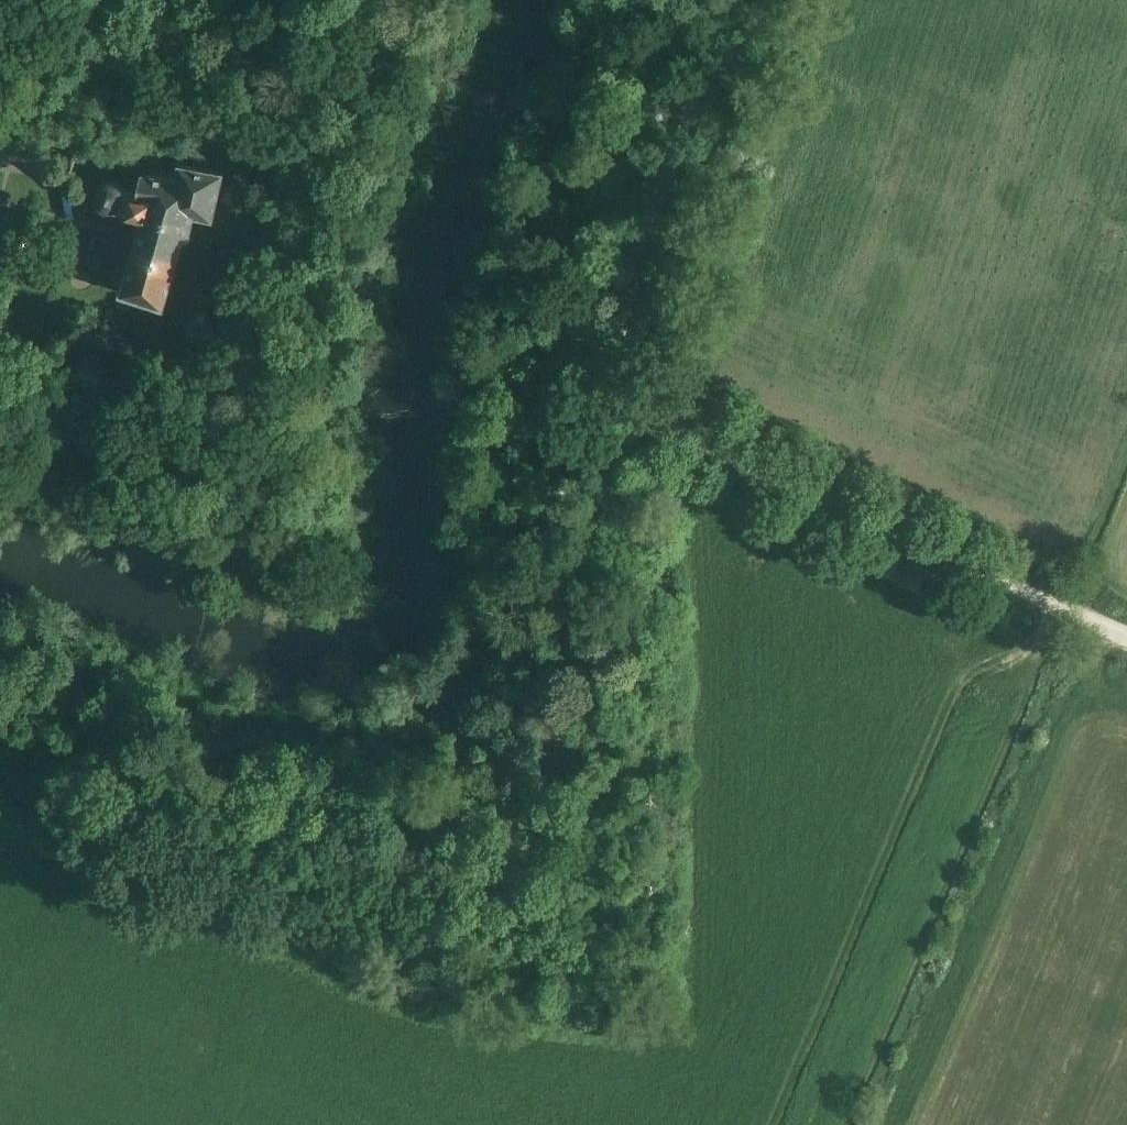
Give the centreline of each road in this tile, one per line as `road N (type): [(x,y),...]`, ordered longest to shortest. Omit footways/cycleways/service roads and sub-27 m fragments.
road 1 (track): [(845,1124),(1041,656),(1054,600)]
road 2 (track): [(641,397),(758,467),(1054,600)]
road 3 (track): [(641,397),(625,350),(628,304),(718,0)]
road 4 (track): [(1054,600),(1126,431)]

